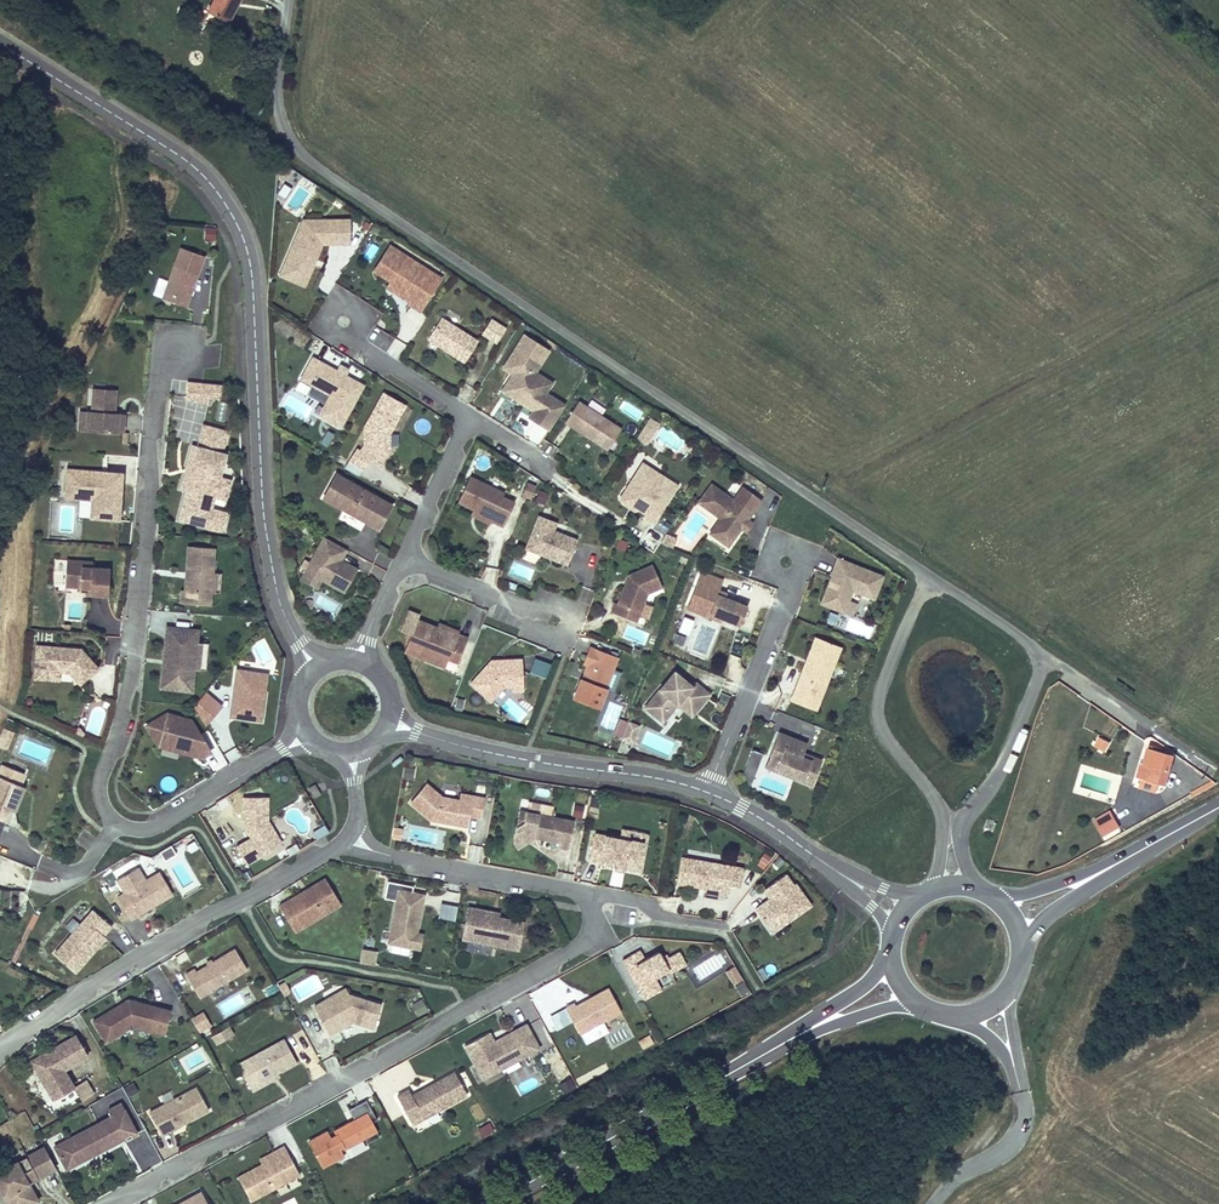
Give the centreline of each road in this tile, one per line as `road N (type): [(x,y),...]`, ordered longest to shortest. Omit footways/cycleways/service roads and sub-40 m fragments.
road 1 (unclassified): [(933,581),(303,158),(284,130),(279,101),(289,0)]
road 2 (residential): [(313,674),(283,617),(267,544),(257,293),(235,220),(178,157),(0,45)]
road 3 (residential): [(307,734),(142,832),(102,809),(101,782),(133,665),(157,377),(179,357)]
road 4 (residential): [(110,1203),(248,1137),(572,953),(589,939),(591,895)]
road 5 (residential): [(355,845),(303,866),(0,1049)]
road 6 (primary): [(489,1203),(806,1031)]
road 7 (unclassified): [(933,581),(884,683),(880,714),(940,798),(945,823),(936,889)]
road 8 (residential): [(705,792),(514,759),(389,726)]
road 9 (residential): [(705,792),(789,585),(786,552)]
road 10 (unclassified): [(973,888),(964,822),(998,777),(1047,654)]
road 11 (residential): [(591,895),(355,845)]
road 12 (unclassified): [(1047,654),(1213,769)]
road 13 (residential): [(469,421),(344,337),(341,319)]
road 14 (residential): [(402,561),(556,620)]
road 15 (residential): [(402,561),(469,421)]
road 16 (residential): [(831,867),(705,792)]
road 17 (primary): [(923,1007),(951,1016),(989,1008),(1014,984),(1022,950)]
road 18 (primary): [(1022,950),(1047,918),(1123,861)]
road 19 (unclassified): [(1047,654),(933,581)]
road 20 (primary): [(1123,861),(996,899)]
road 21 (residential): [(591,895),(718,927)]
road 22 (primary): [(806,1031),(902,1005),(923,1007)]

